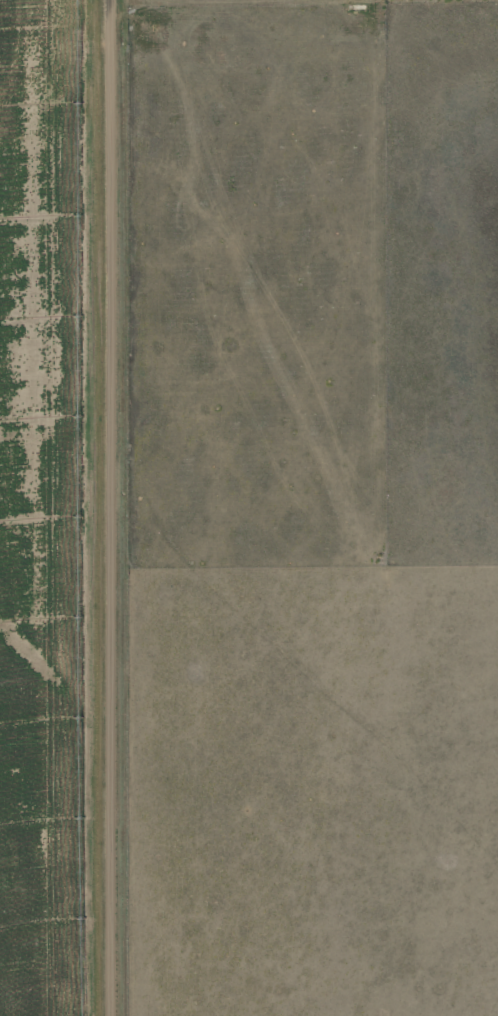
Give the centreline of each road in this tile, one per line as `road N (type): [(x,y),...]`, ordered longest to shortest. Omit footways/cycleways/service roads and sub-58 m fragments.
road 1 (residential): [(113,1015),(113,0)]

